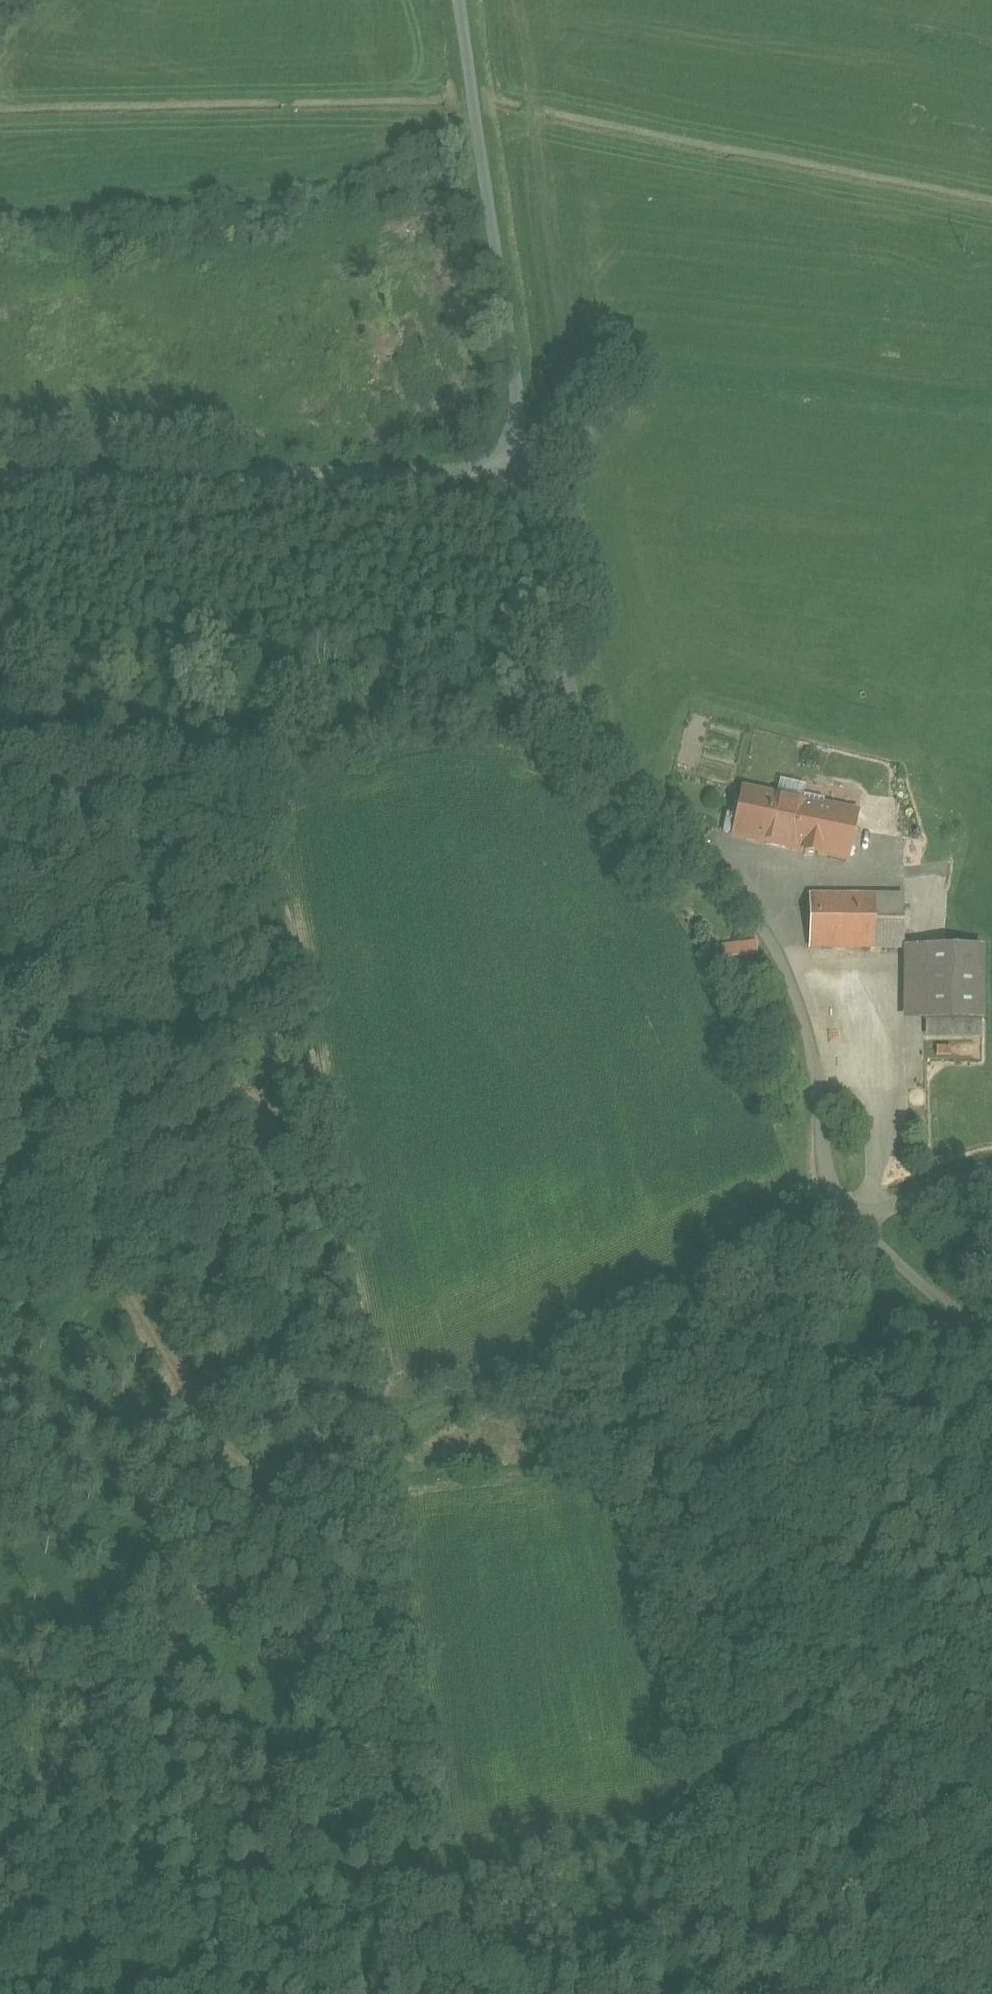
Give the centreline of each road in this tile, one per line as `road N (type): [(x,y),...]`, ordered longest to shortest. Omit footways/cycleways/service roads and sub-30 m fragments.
road 1 (unclassified): [(520,468),(594,765),(646,817),(710,860),(784,958),(812,1041),(820,1159),(854,1228)]
road 2 (residential): [(0,466),(441,478),(520,468)]
road 3 (residential): [(520,468),(515,375),(453,0)]
road 4 (unclassified): [(854,1228),(991,1367)]
road 5 (unclassified): [(854,1228),(991,1176)]

